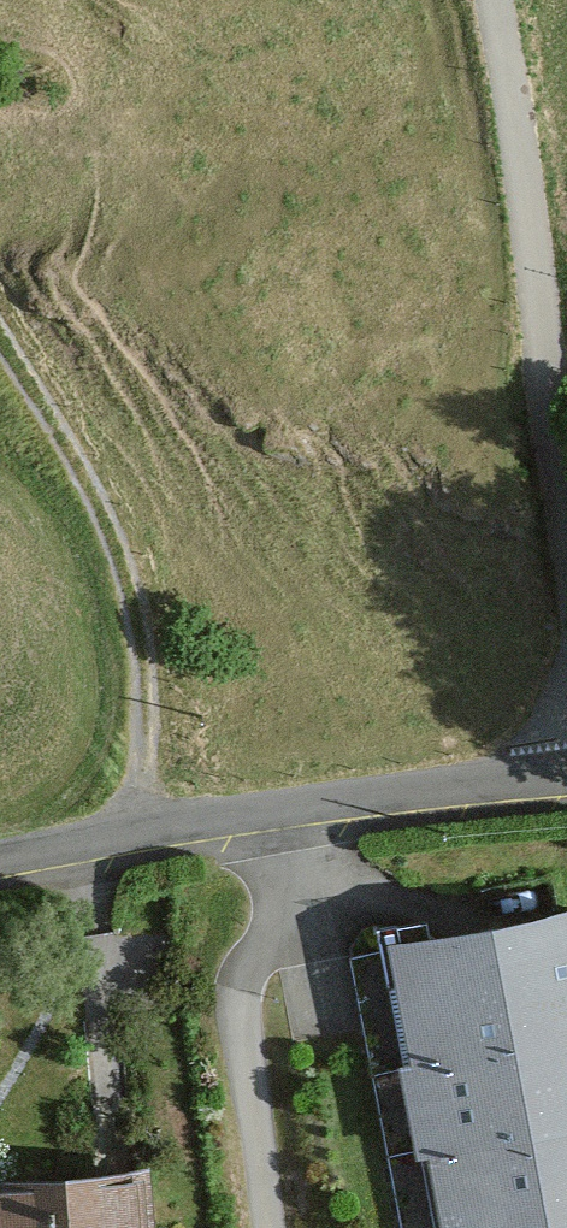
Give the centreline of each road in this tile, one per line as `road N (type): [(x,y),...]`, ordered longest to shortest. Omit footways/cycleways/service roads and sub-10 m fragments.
road 1 (residential): [(0,858),(107,833),(566,765)]
road 2 (unclassified): [(491,0),(534,362),(566,538)]
road 3 (track): [(107,833),(128,713),(91,539),(0,351)]

